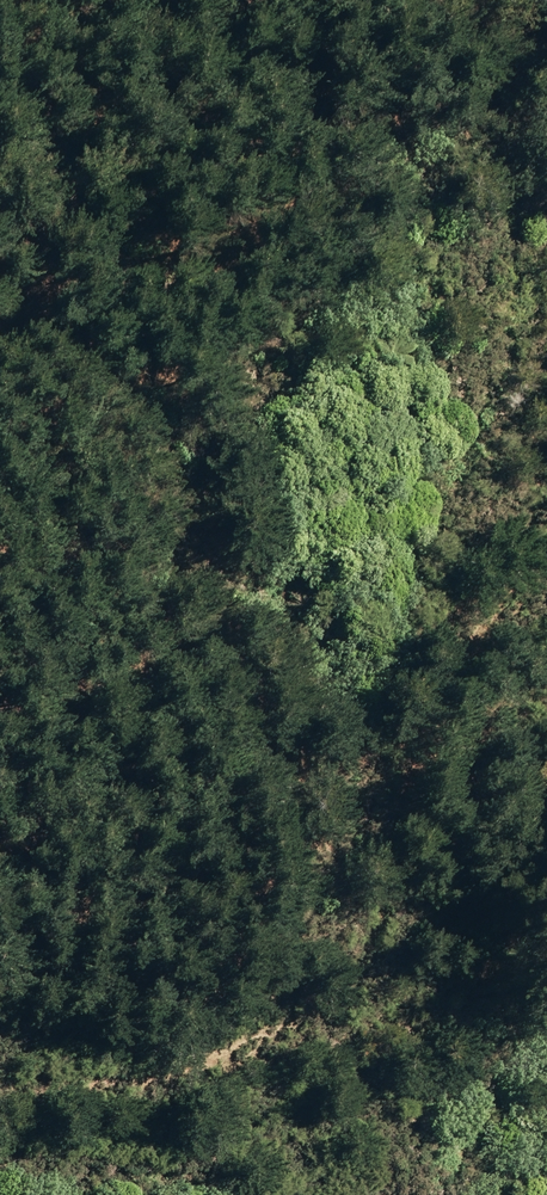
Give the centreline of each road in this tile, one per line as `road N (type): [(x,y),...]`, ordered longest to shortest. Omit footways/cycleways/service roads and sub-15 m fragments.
road 1 (track): [(0,1120),(56,1125),(318,1009),(337,854),(433,608),(546,382)]
road 2 (track): [(372,765),(140,555),(0,366)]

